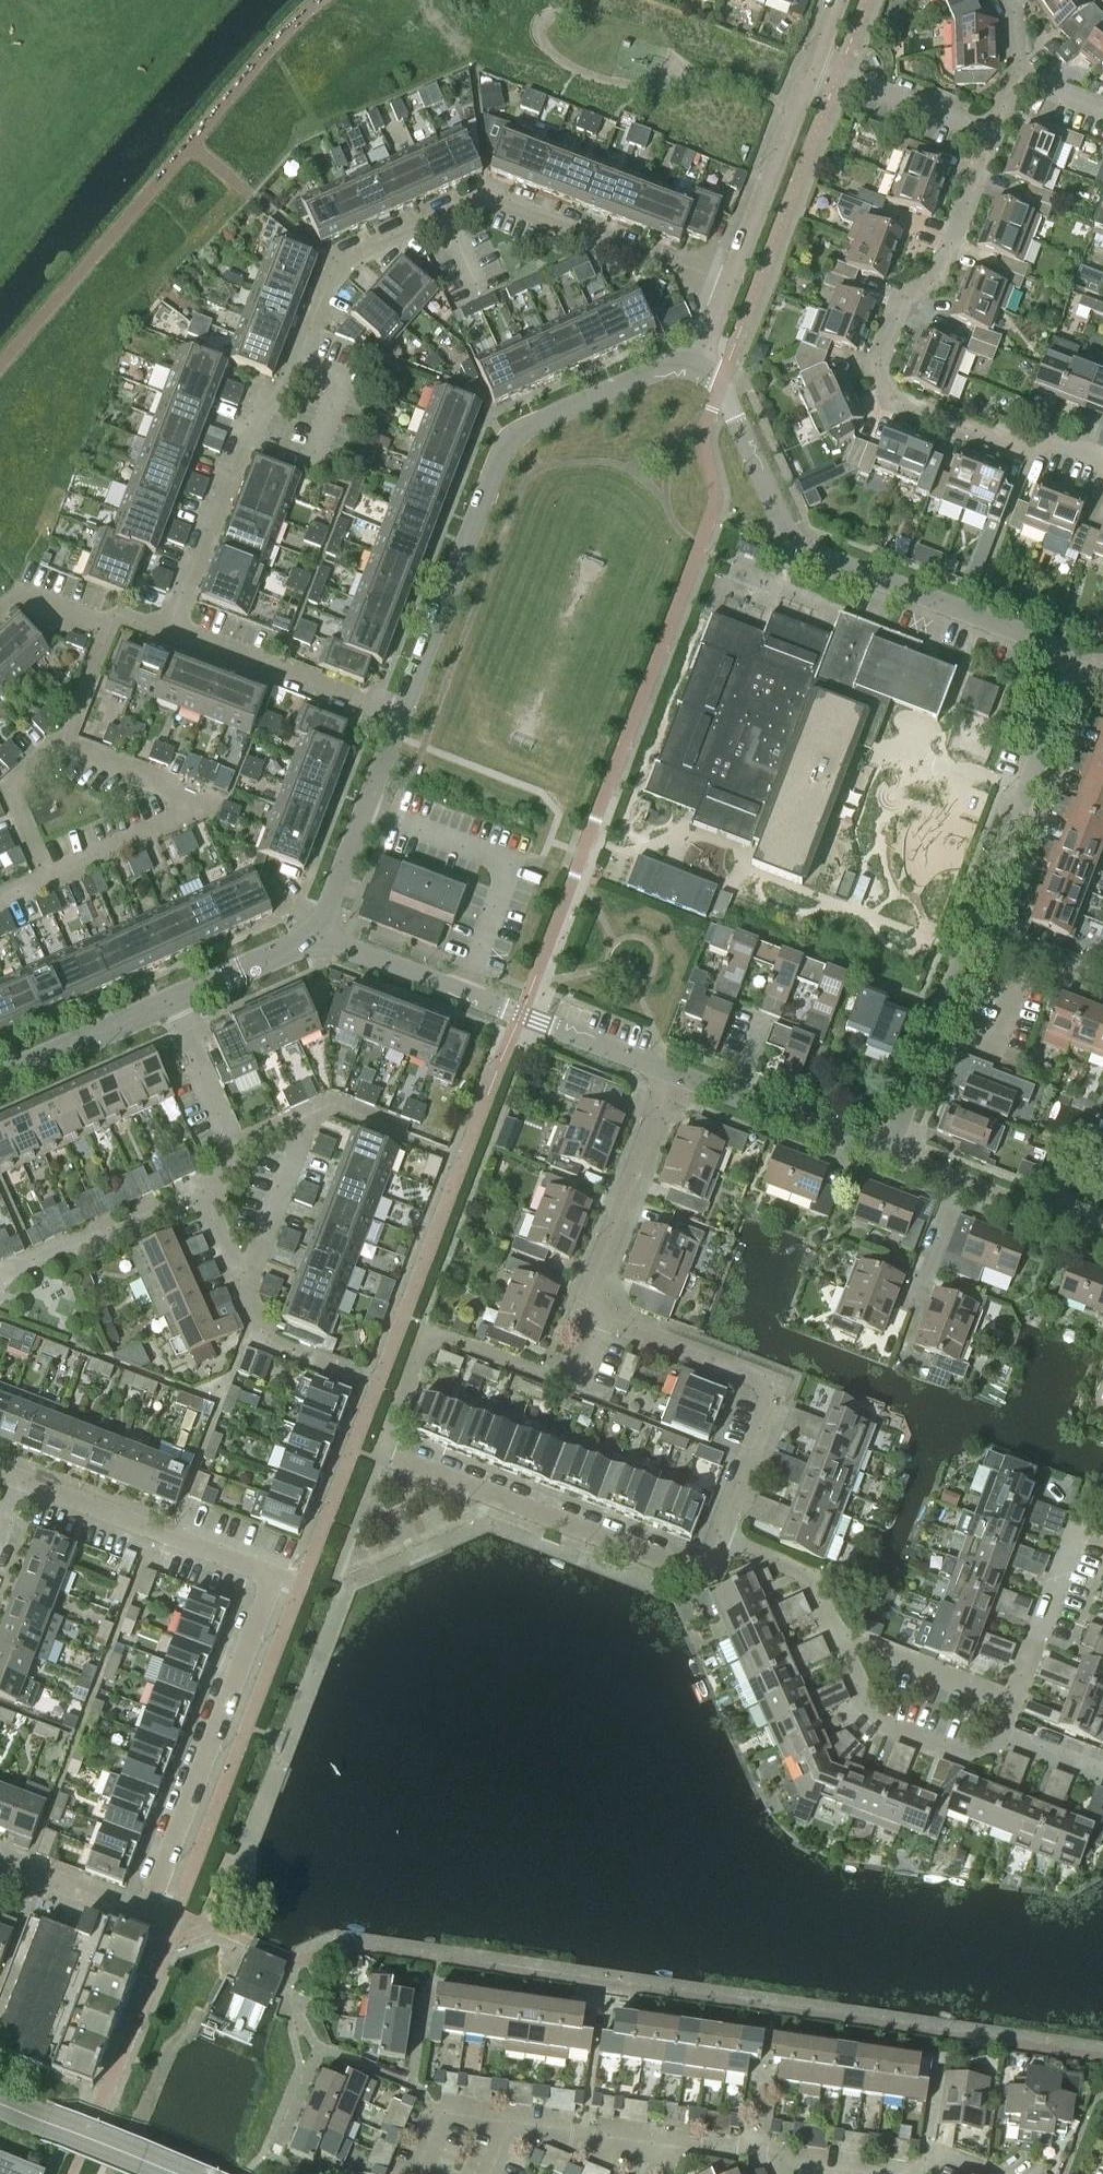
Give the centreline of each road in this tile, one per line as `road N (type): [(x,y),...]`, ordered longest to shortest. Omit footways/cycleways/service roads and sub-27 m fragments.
road 1 (residential): [(16,1481),(277,1578),(148,1918),(0,1863)]
road 2 (residential): [(1102,463),(1053,445),(1030,457),(888,399),(874,365),(903,294),(933,280),(991,134)]
road 3 (tertiary): [(1078,659),(799,547),(697,360)]
road 4 (tertiary): [(399,718),(508,440),(547,414),(697,360)]
road 5 (residential): [(336,264),(490,198),(725,288)]
road 6 (tertiary): [(669,1074),(319,933)]
road 7 (residential): [(384,1450),(698,1572),(717,1541)]
road 8 (residential): [(717,1541),(773,1381),(584,1315)]
road 9 (residential): [(384,1450),(427,1330),(560,1378),(584,1315)]
road 10 (residential): [(746,2157),(424,2096)]
road 11 (residential): [(48,877),(195,805),(184,790),(64,744)]
road 12 (residential): [(168,633),(255,415),(281,395),(296,366)]
road 13 (tertiary): [(971,931),(1078,659)]
road 14 (residential): [(584,1315),(669,1074)]
road 15 (unclassified): [(725,288),(814,55)]
road 16 (residential): [(399,718),(168,633)]
road 17 (tertiary): [(895,1158),(669,1074)]
road 18 (tertiary): [(895,1158),(971,931)]
road 19 (residential): [(999,1734),(993,1746),(963,1756),(877,1722),(842,1635)]
road 20 (tertiary): [(319,933),(399,718)]
road 21 (residential): [(0,1282),(209,1195)]
road 22 (residential): [(1088,1524),(1011,1702)]
road 23 (residential): [(991,134),(814,55)]
road 24 (tertiary): [(176,2173),(0,2102)]
road 25 (residential): [(240,1291),(307,1114)]
road 26 (tertiary): [(0,1077),(171,1001)]
road 27 (residential): [(1011,1702),(842,1635)]
road 28 (residential): [(48,877),(7,790),(64,744)]
road 29 (residential): [(842,1635),(814,1578),(717,1541)]
road 30 (residential): [(230,1155),(171,1001)]
road 31 (tertiary): [(171,1001),(319,933)]
road 32 (residential): [(1102,1236),(964,1184)]
road 33 (residential): [(342,1370),(254,1333),(240,1291)]
road 34 (residential): [(1102,958),(1076,968),(971,931)]
road 35 (residential): [(310,466),(338,382),(296,366)]
road 36 (residential): [(64,744),(109,628)]

